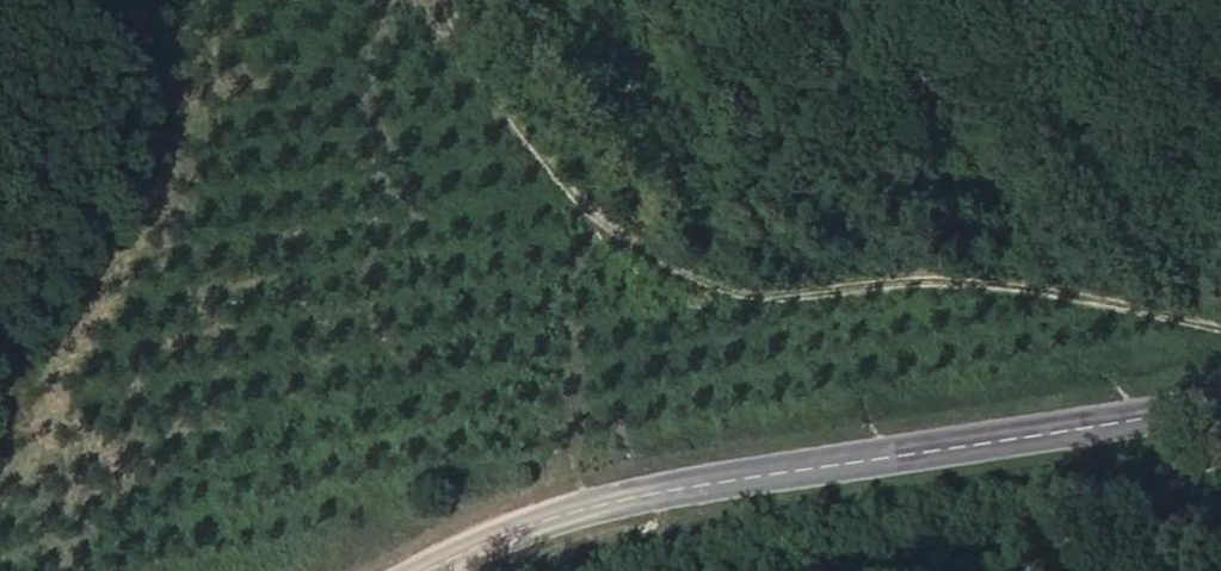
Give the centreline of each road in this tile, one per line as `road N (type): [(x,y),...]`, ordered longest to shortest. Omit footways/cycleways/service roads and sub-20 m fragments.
road 1 (track): [(1220,315),(1048,284),(904,275),(737,291),(648,256),(538,152),(442,0)]
road 2 (tertiary): [(1220,401),(431,532),(376,570)]
road 3 (track): [(165,0),(286,90),(538,152)]
road 4 (track): [(1012,570),(1220,454)]

